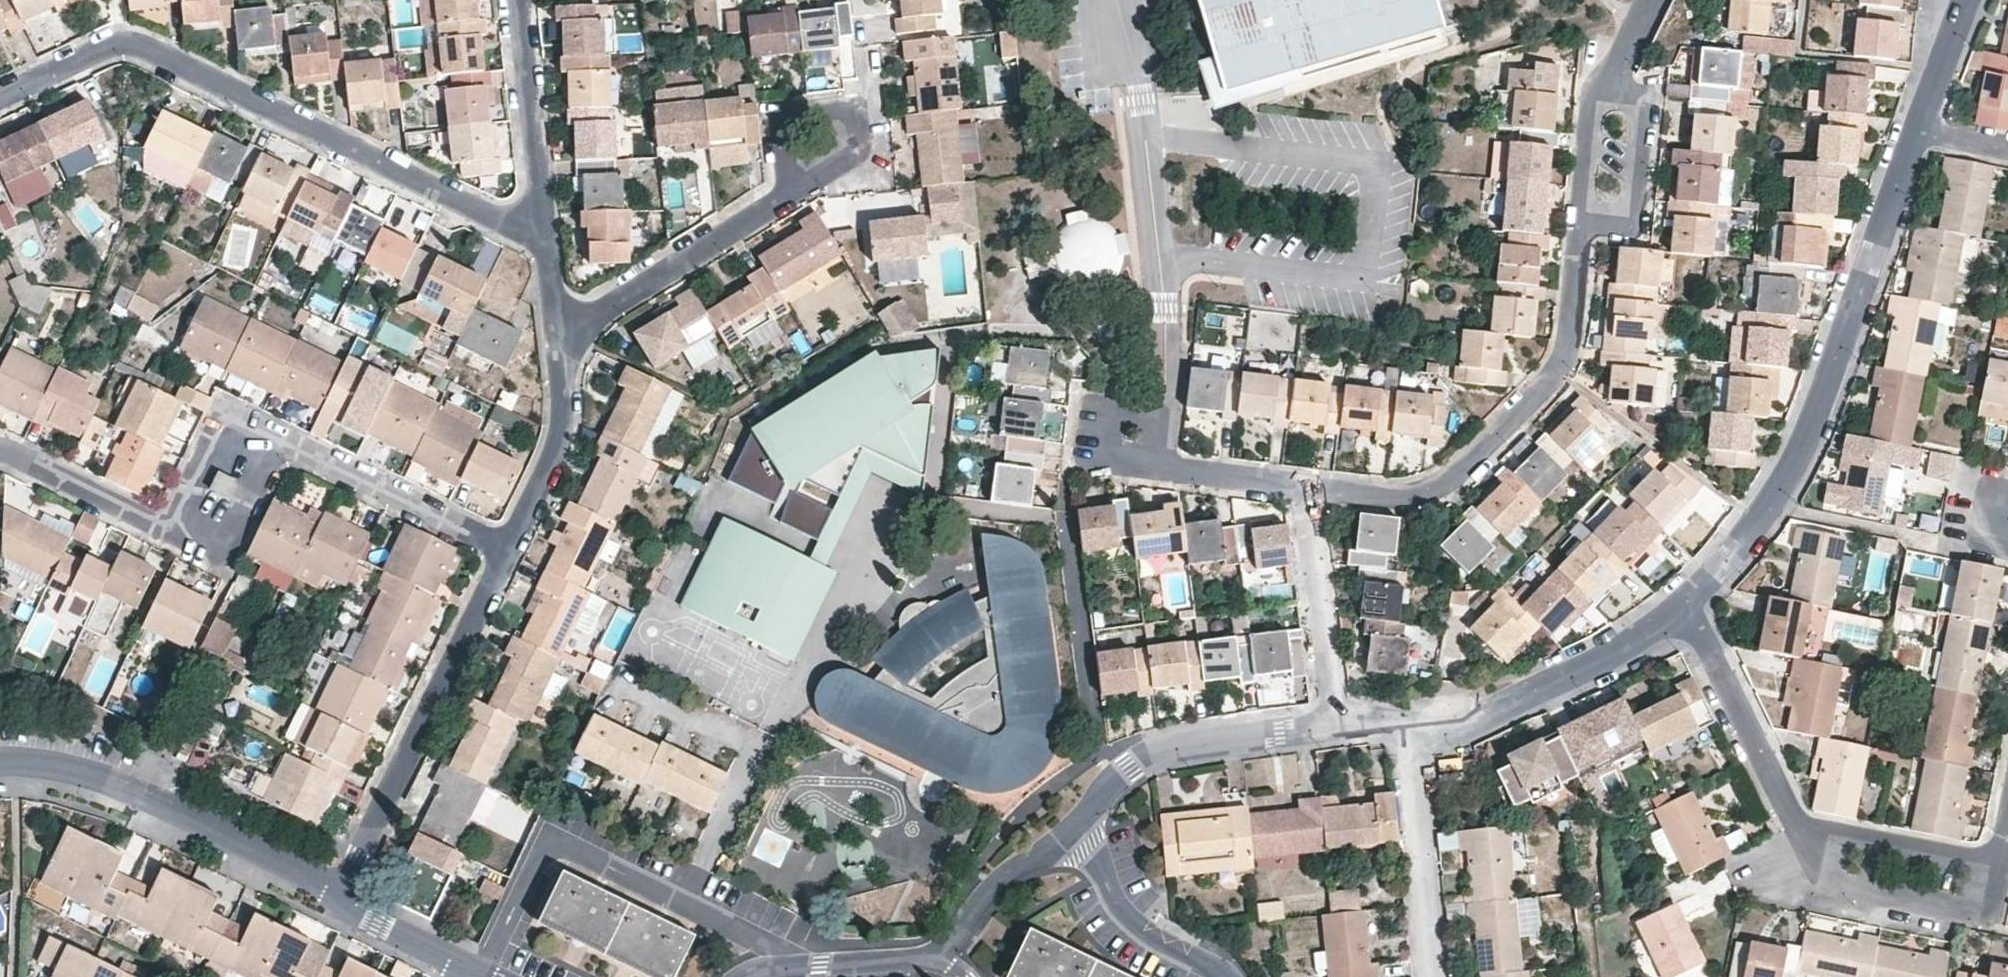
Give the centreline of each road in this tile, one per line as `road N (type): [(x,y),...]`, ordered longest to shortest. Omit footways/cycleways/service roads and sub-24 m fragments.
road 1 (residential): [(542,244),(140,51),(115,51),(0,103)]
road 2 (residential): [(1918,131),(1798,455),(1746,536),(1684,598)]
road 3 (residential): [(1583,224),(1568,348),(1550,378),(1453,478),(1397,496),(1304,486)]
road 4 (residential): [(801,967),(553,846),(537,854),(475,974)]
road 5 (residential): [(335,908),(504,550)]
road 6 (residential): [(0,777),(77,787),(125,805),(335,908)]
road 7 (residential): [(1684,598),(1469,728),(1405,727)]
road 8 (residential): [(1333,724),(1155,752),(1129,768),(1073,832)]
road 9 (residential): [(556,340),(791,193)]
road 10 (residential): [(1800,828),(1838,888),(1963,913),(1992,895),(1997,867)]
road 11 (residential): [(1684,598),(1800,828)]
road 12 (residential): [(1405,727),(1431,976)]
road 13 (residential): [(542,244),(518,0)]
road 14 (residential): [(1333,724),(1304,486)]
road 15 (residential): [(504,550),(559,434),(556,340)]
road 16 (residential): [(142,522),(201,549),(223,547),(276,455),(305,456)]
road 17 (residential): [(504,550),(305,456)]
road 18 (residential): [(305,456),(233,432),(216,445),(175,522),(142,522)]
road 19 (residential): [(1223,976),(1151,939),(1112,895),(1073,832)]
road 20 (residential): [(1304,486),(1171,470),(1135,459),(1111,436)]
road 21 (residential): [(1583,224),(1617,226),(1640,202),(1647,115),(1640,100),(1612,83)]
road 22 (residential): [(1997,867),(1800,828)]
road 23 (residential): [(791,193),(856,155),(860,129),(844,112),(798,115),(784,130)]
road 24 (residential): [(1073,832),(1005,875),(970,910),(943,963)]
road 25 (residential): [(142,522),(0,457)]
road 26 (residential): [(1612,83),(1589,110),(1583,224)]
road 27 (residential): [(943,963),(801,967)]
road 28 (residential): [(1967,0),(1918,131)]
road 29 (residential): [(335,908),(458,966)]

